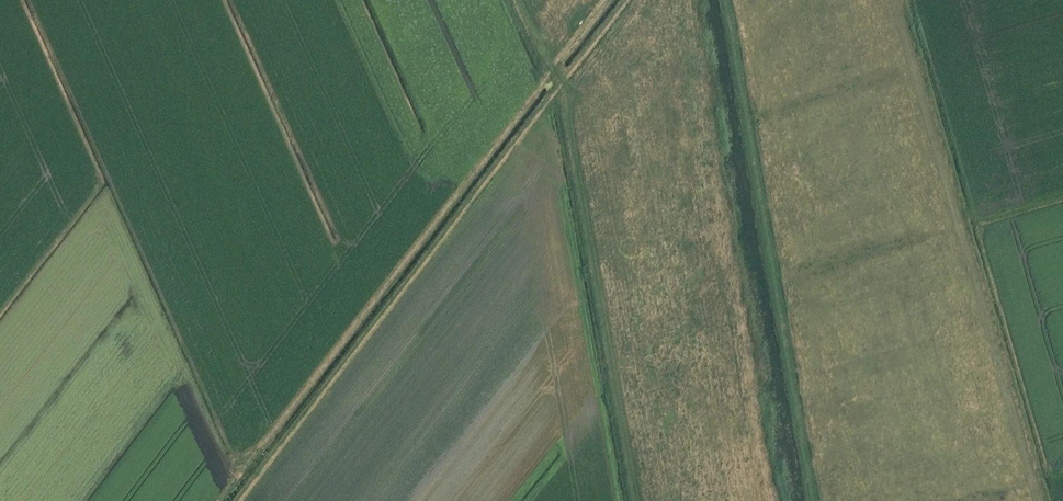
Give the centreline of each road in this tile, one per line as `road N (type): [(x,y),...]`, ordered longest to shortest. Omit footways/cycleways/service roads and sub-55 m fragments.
road 1 (track): [(807,500),(719,0)]

